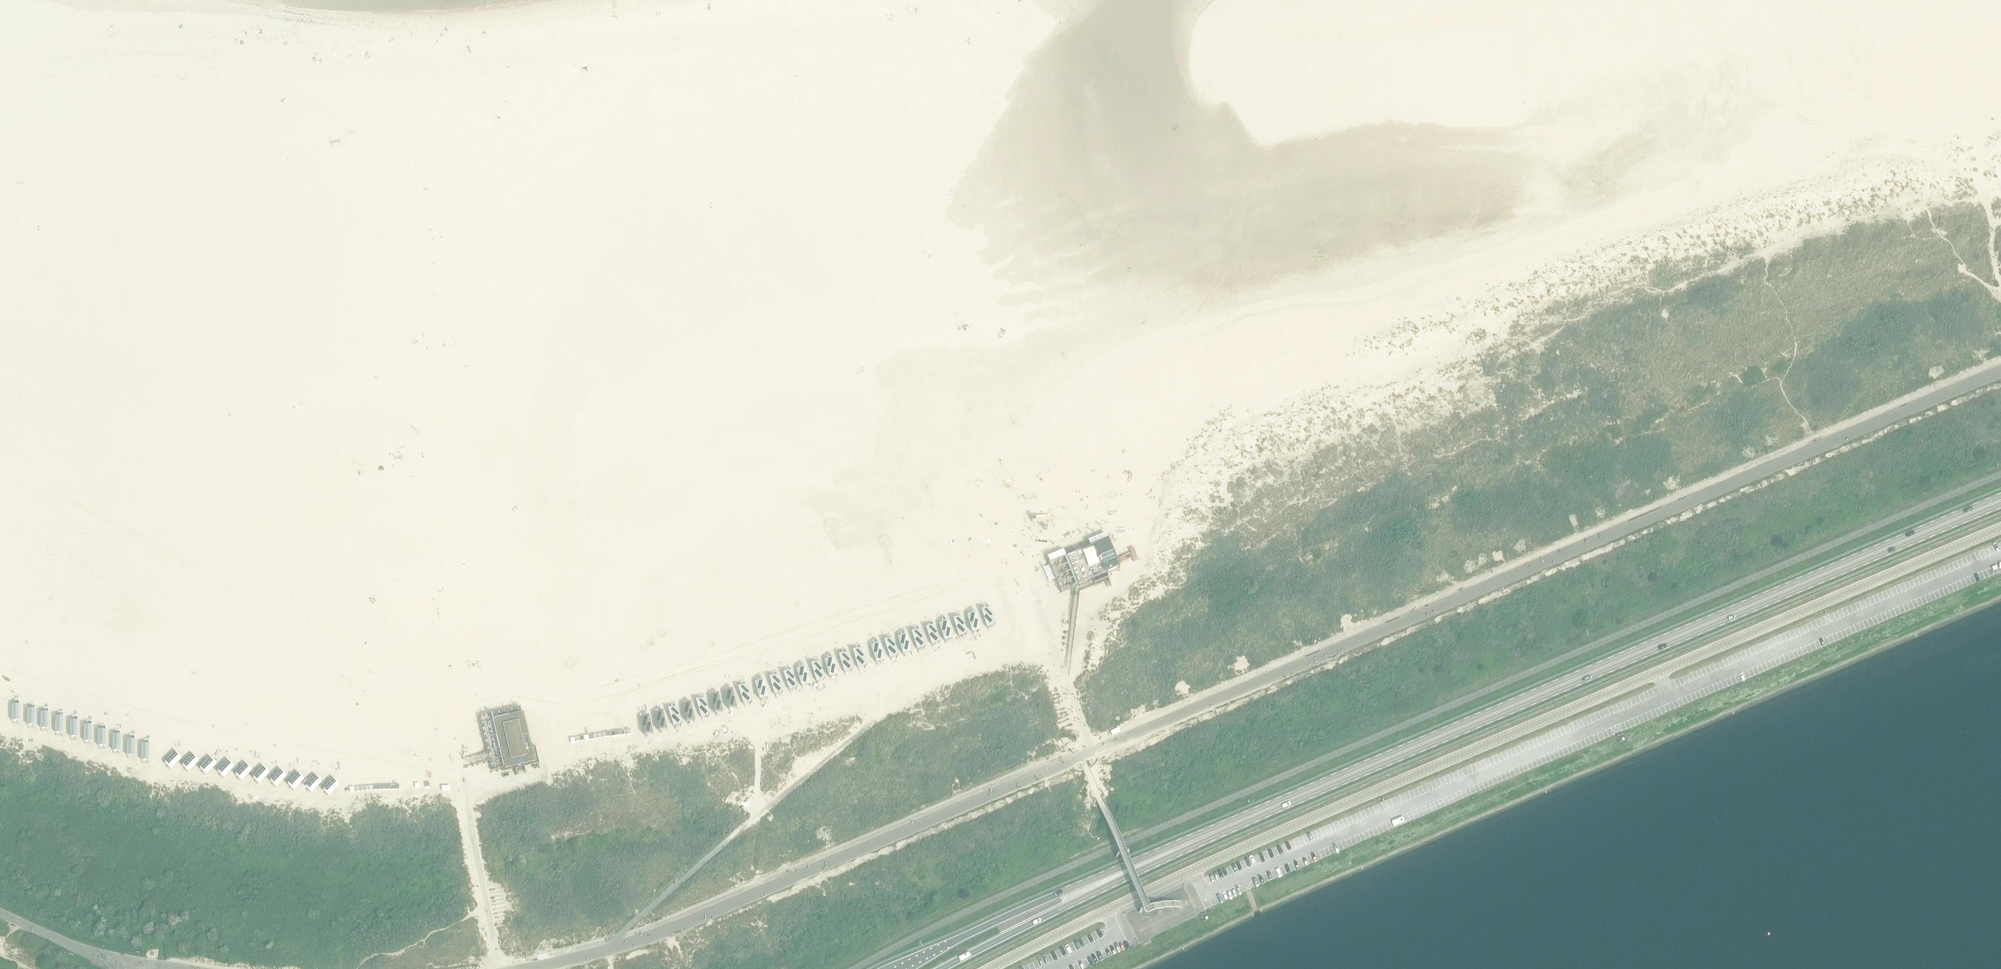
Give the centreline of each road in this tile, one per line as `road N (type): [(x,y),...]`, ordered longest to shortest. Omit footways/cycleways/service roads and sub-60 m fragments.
road 1 (unclassified): [(533,968),(662,931),(2000,370)]
road 2 (tertiary): [(992,968),(1193,869),(2000,528)]
road 3 (primary): [(2000,501),(1290,798)]
road 4 (primary): [(1290,798),(896,968)]
road 5 (primary): [(941,968),(1290,798)]
road 6 (unclassified): [(0,913),(128,961)]

